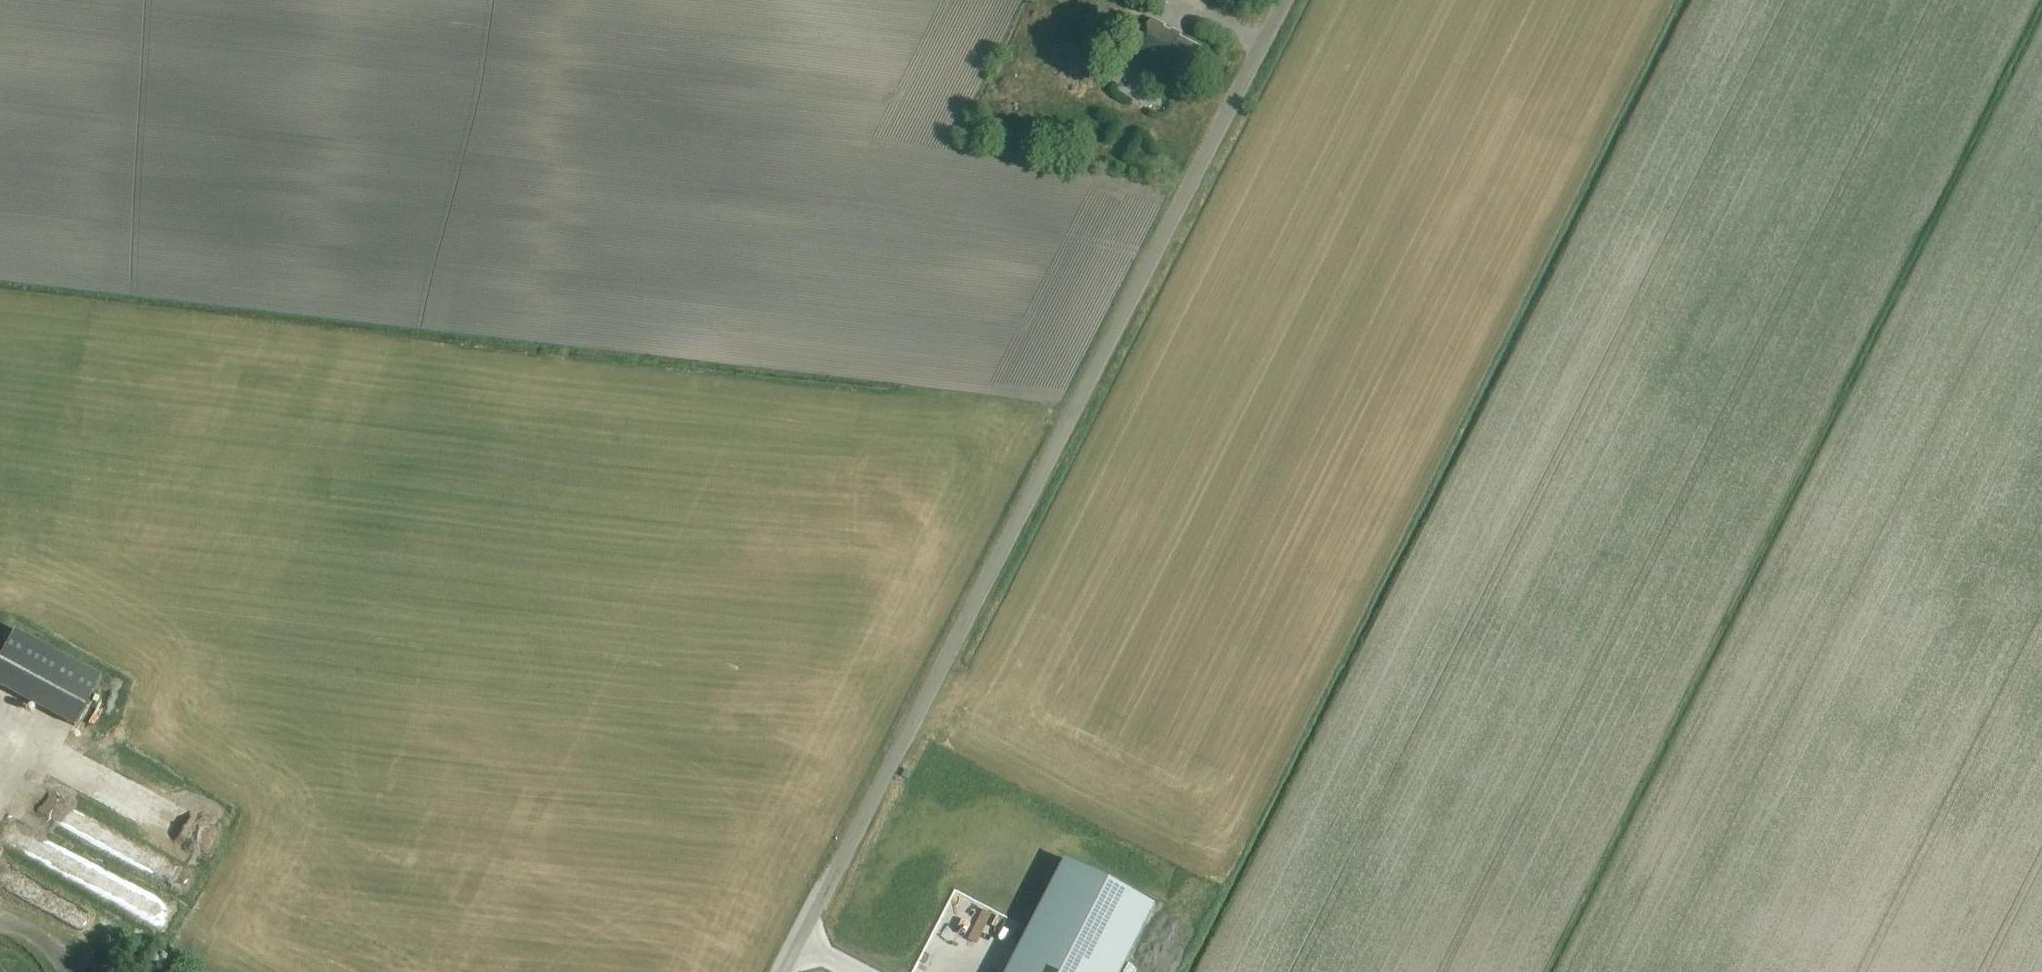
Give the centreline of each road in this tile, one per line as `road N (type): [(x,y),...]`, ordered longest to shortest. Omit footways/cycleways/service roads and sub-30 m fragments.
road 1 (unclassified): [(783,971),(1285,0)]

